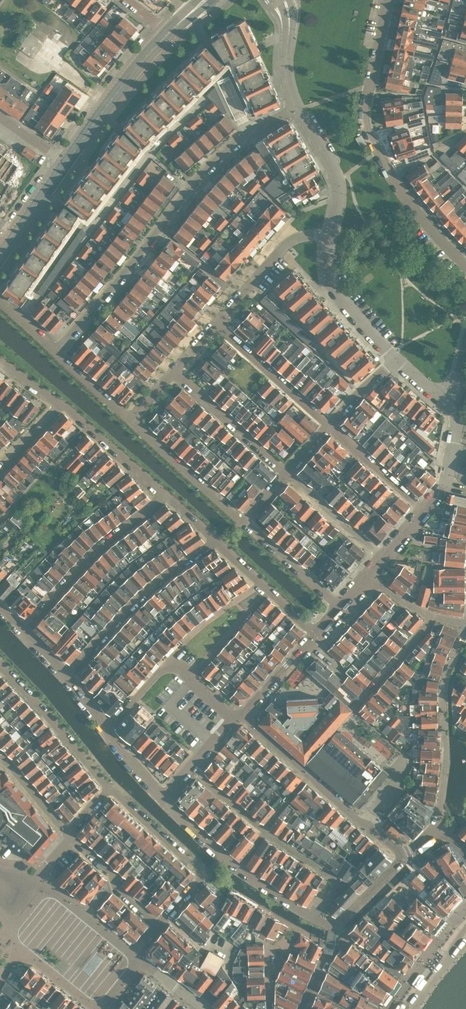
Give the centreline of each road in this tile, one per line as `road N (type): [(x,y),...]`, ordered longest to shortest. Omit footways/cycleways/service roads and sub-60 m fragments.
road 1 (residential): [(465,265),(402,190),(364,125),(388,0)]
road 2 (residential): [(247,131),(209,163),(55,350)]
road 3 (residential): [(162,795),(221,853),(332,922)]
road 4 (residential): [(399,854),(242,712)]
road 5 (residential): [(435,826),(443,680),(465,621)]
road 6 (residential): [(216,539),(143,591),(67,673)]
road 7 (residential): [(108,785),(201,870),(155,922)]
road 8 (residential): [(23,626),(101,542),(164,493)]
road 9 (residential): [(330,890),(338,880),(200,774)]
road 10 (residential): [(232,713),(170,662),(105,725)]
road 11 (tertiary): [(64,161),(166,28)]
road 12 (residential): [(108,785),(0,663)]
road 13 (residential): [(129,416),(244,519)]
road 14 (residential): [(214,323),(285,240),(329,233)]
road 15 (residential): [(173,368),(285,470)]
road 16 (residential): [(214,323),(327,423)]
road 17 (residential): [(394,355),(335,287),(329,233)]
road 18 (residential): [(329,233),(336,175),(296,106)]
road 19 (residential): [(164,493),(61,402)]
road 20 (residential): [(285,470),(382,554)]
road 21 (residential): [(327,423),(422,507)]
road 22 (residential): [(244,519),(338,604)]
road 23 (residential): [(67,832),(155,922)]
road 24 (residential): [(130,952),(33,875)]
road 25 (residential): [(352,705),(431,613)]

